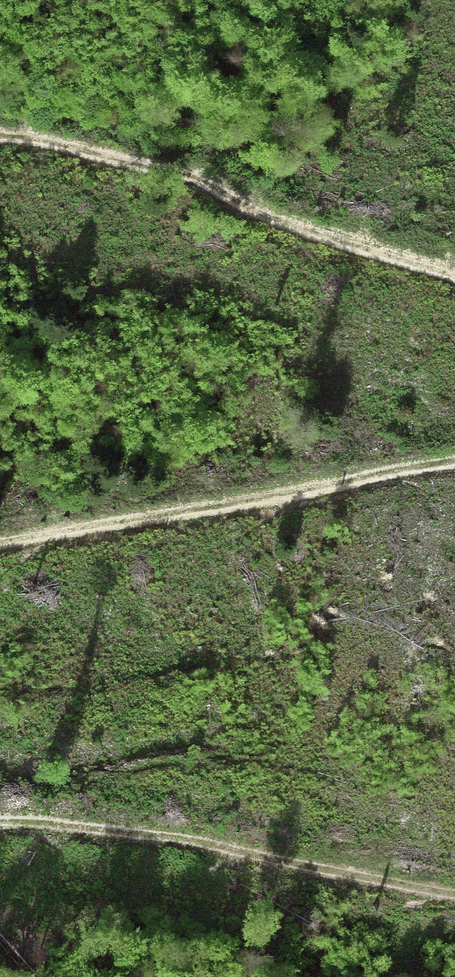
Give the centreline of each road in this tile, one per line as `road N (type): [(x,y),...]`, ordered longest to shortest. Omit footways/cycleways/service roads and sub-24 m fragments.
road 1 (track): [(0,128),(187,170),(254,204),(454,277)]
road 2 (track): [(0,543),(454,456)]
road 3 (track): [(0,825),(152,839),(454,888)]

